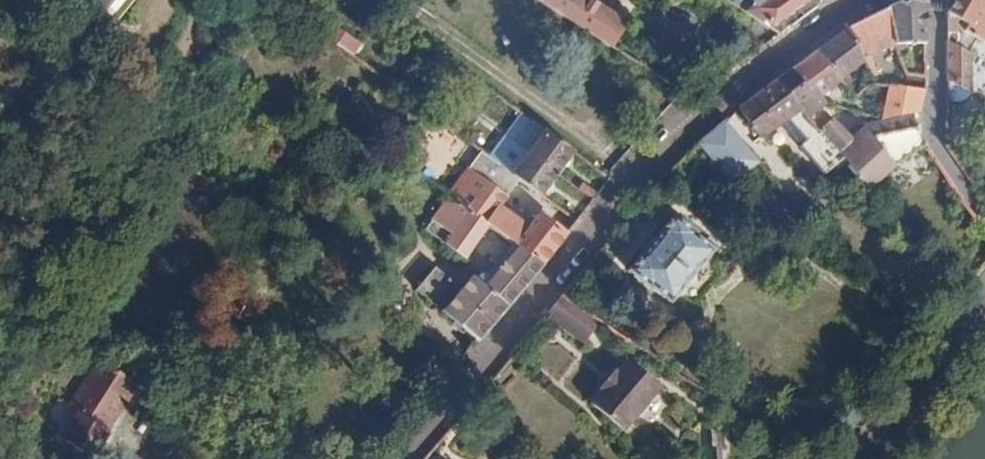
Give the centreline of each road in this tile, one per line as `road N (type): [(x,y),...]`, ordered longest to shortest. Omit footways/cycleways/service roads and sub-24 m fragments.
road 1 (residential): [(874,0),(720,95),(612,209),(404,458)]
road 2 (residential): [(984,220),(936,163),(926,133),(931,0)]
road 3 (residential): [(862,458),(984,286)]

